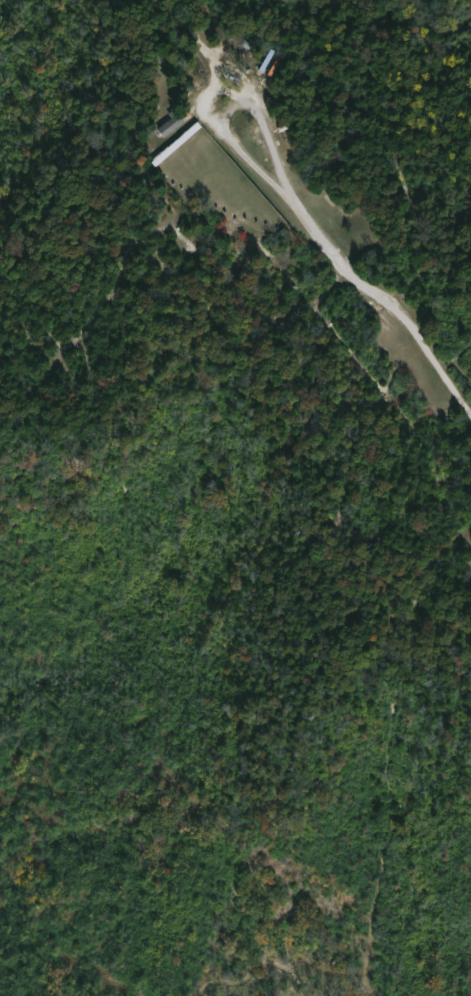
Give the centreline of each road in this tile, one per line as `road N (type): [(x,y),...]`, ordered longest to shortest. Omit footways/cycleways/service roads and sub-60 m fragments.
road 1 (track): [(317,209),(267,103),(242,93),(224,109),(317,209)]
road 2 (track): [(470,394),(411,309),(360,267),(317,209)]

